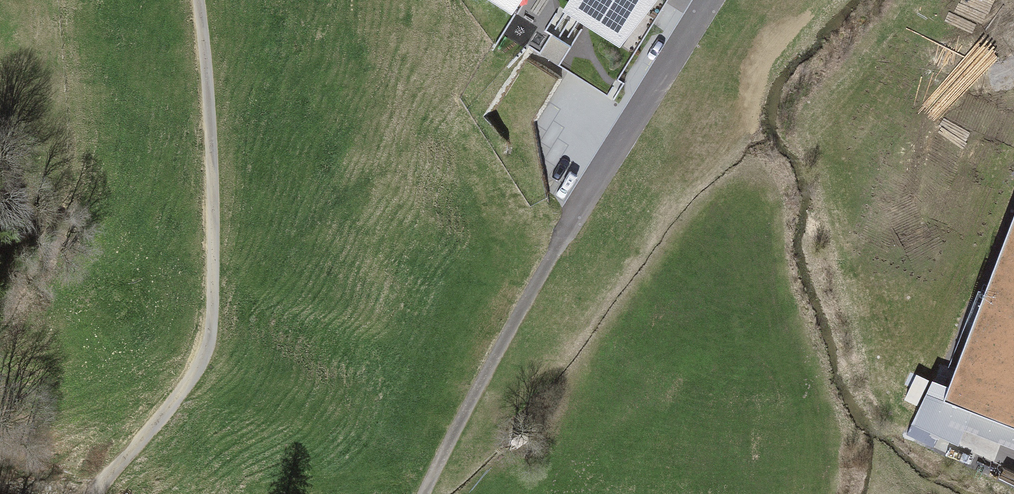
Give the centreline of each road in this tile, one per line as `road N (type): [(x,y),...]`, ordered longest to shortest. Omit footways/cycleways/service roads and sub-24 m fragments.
road 1 (track): [(200,0),(211,95),(217,328),(200,382),(104,493)]
road 2 (track): [(432,493),(570,226)]

